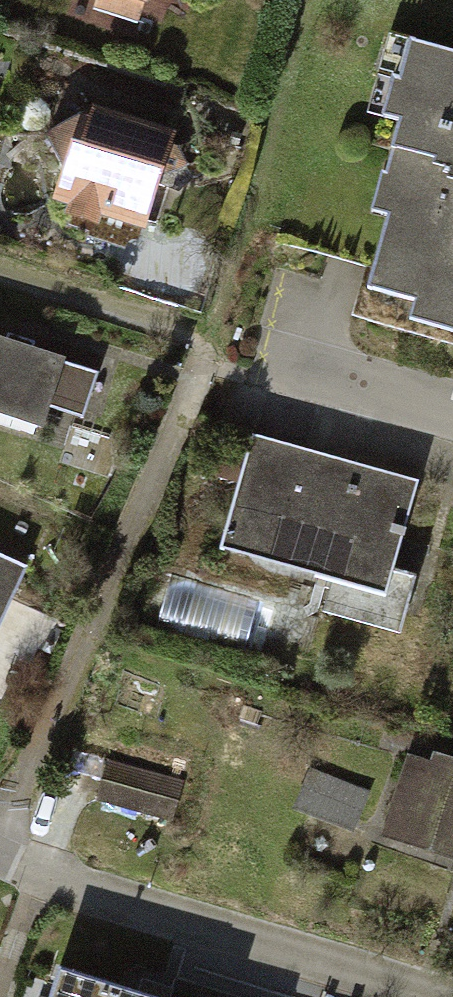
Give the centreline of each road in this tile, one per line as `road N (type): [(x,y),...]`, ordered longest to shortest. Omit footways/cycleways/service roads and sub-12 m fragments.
road 1 (residential): [(452,993),(0,854)]
road 2 (residential): [(452,416),(270,362)]

